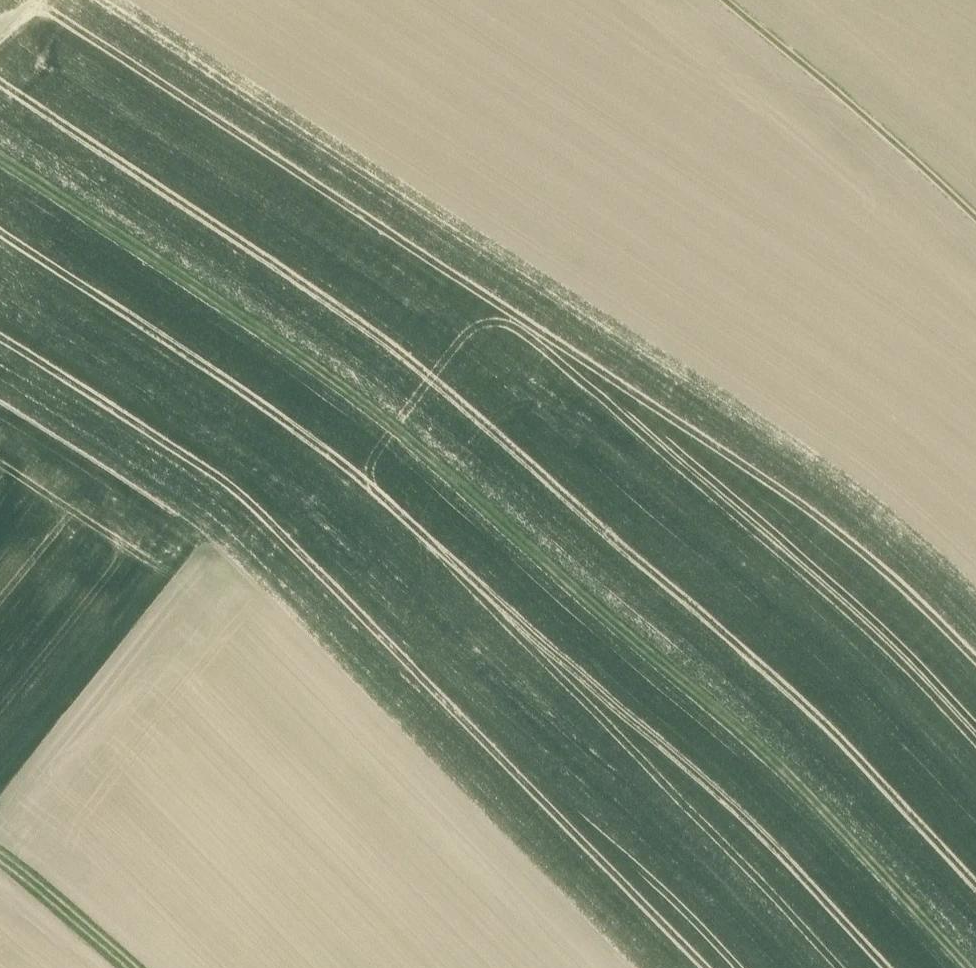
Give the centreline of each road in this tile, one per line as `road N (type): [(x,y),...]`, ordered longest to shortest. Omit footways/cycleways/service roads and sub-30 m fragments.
road 1 (track): [(970,967),(743,727),(618,627),(399,426),(0,152)]
road 2 (track): [(975,216),(727,0)]
road 3 (track): [(134,967),(0,853)]

